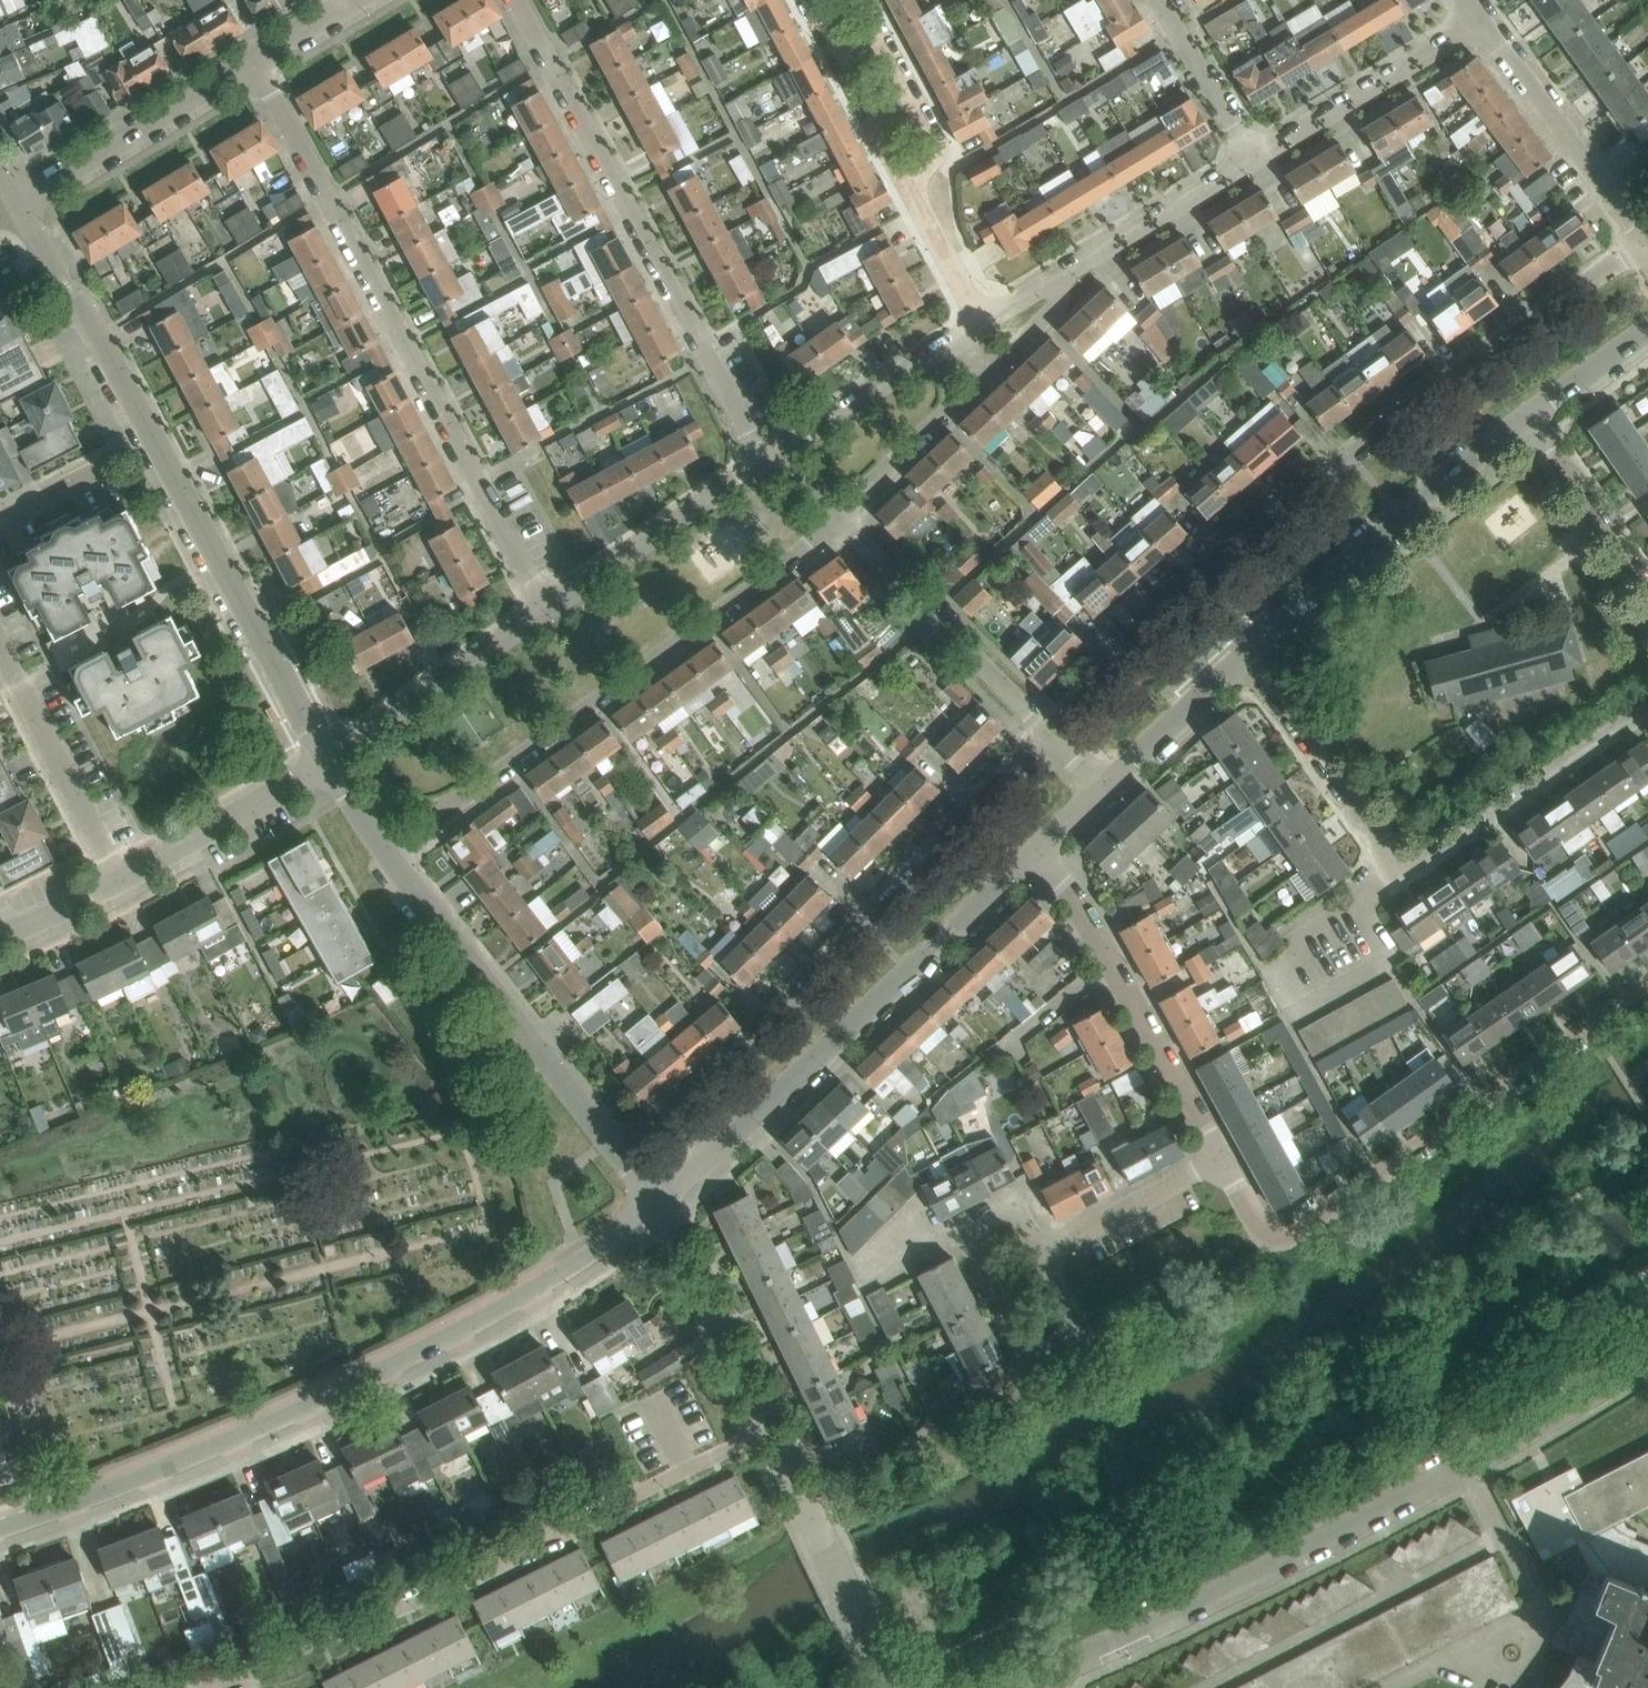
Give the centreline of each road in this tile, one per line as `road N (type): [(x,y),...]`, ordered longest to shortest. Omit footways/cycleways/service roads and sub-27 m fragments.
road 1 (residential): [(1646,247),(1472,366),(1055,741)]
road 2 (unclassified): [(0,1529),(286,1422),(510,1302),(658,1212)]
road 3 (residential): [(1040,1676),(1466,1467),(1647,1356)]
road 4 (residential): [(326,762),(18,201)]
road 5 (unclassified): [(206,1687),(467,1581),(770,1427)]
road 6 (unclassified): [(546,607),(253,60)]
road 7 (residential): [(1055,741),(677,1105),(711,1153)]
road 8 (residential): [(1237,675),(1383,884),(1434,870),(1647,719)]
road 9 (residential): [(389,849),(838,519)]
road 10 (unclassified): [(769,459),(515,0)]
road 11 (residential): [(711,1153),(1059,836)]
road 12 (residential): [(658,1212),(389,849)]
road 13 (unclassified): [(1279,1244),(1647,997)]
road 14 (residential): [(1237,675),(1525,418)]
road 15 (unclassified): [(1222,1156),(1059,836)]
road 16 (residential): [(956,1233),(1033,1384),(1092,1351),(1041,1251)]
road 17 (unclassified): [(1055,741),(838,519)]
road 18 (unclassified): [(897,1687),(770,1427)]
road 19 (unclassified): [(1646,247),(1480,21)]
road 20 (residential): [(18,201),(253,60)]
road 21 (residential): [(326,762),(546,607)]
road 22 (residential): [(546,607),(769,459)]
road 23 (residential): [(122,879),(0,642)]
road 24 (residential): [(1252,156),(1480,21)]
road 25 (unclassified): [(934,213),(812,0)]
road 26 (unclassified): [(770,1427),(658,1212)]
road 27 (unclassified): [(122,879),(326,762)]
road 28 (residential): [(934,213),(932,139),(859,0)]
road 29 (residential): [(769,459),(962,337)]
road 30 (residential): [(1065,273),(1252,156)]
road 31 (residential): [(838,519),(989,368)]
road 32 (residential): [(1647,592),(1525,418)]
road 33 (residential): [(1222,1156),(1041,1251)]
road 34 (unclassified): [(1252,156),(1159,0)]
road 35 (residential): [(1104,793),(1237,675)]
road 36 (residential): [(1525,418),(1647,329)]
road 37 (unclassified): [(0,935),(122,879)]
road 38 (residential): [(989,368),(1059,299),(1065,273)]
road 39 (residential): [(1041,1251),(1016,1203),(956,1233)]
road 40 (unclassified): [(989,320),(934,213)]

